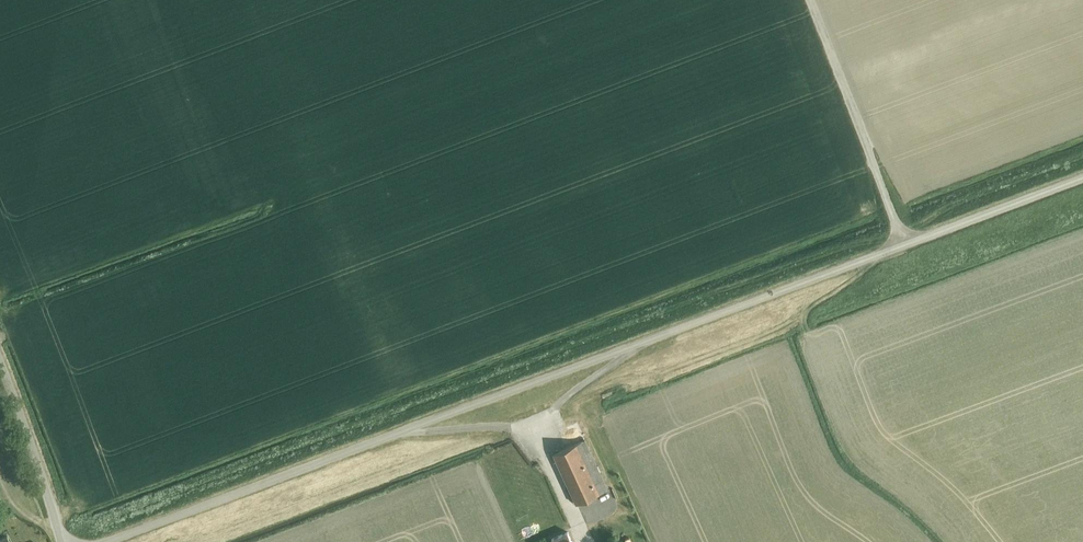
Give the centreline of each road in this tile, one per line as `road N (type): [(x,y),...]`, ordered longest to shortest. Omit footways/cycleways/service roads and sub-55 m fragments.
road 1 (unclassified): [(1082,175),(106,541)]
road 2 (track): [(810,0),(905,244)]
road 3 (unclassified): [(63,541),(0,363)]

